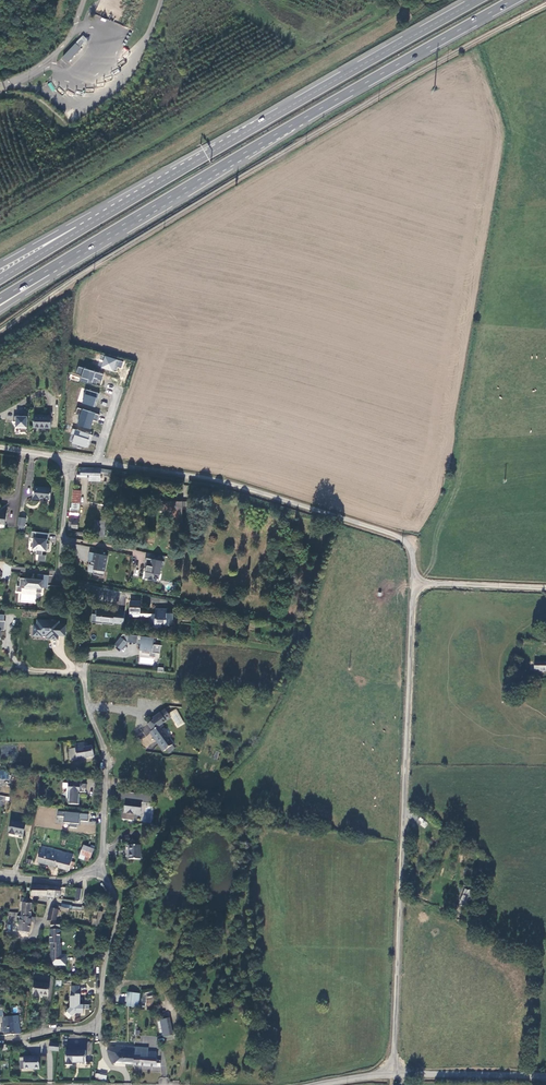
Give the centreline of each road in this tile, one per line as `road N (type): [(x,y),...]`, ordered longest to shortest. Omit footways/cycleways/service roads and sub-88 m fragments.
road 1 (track): [(545,7),(255,171),(0,332)]
road 2 (trunk): [(47,270),(513,0)]
road 3 (unclassified): [(413,582),(392,1075)]
road 4 (trunk): [(477,0),(80,230)]
road 5 (unclassified): [(95,462),(209,479),(395,535),(411,549),(413,582)]
road 6 (residential): [(101,869),(118,907),(97,1019),(85,1028),(0,1038)]
road 7 (residential): [(83,673),(106,761),(101,869)]
road 8 (tertiary): [(392,1075),(545,1077)]
road 9 (unclassified): [(413,582),(545,588)]

